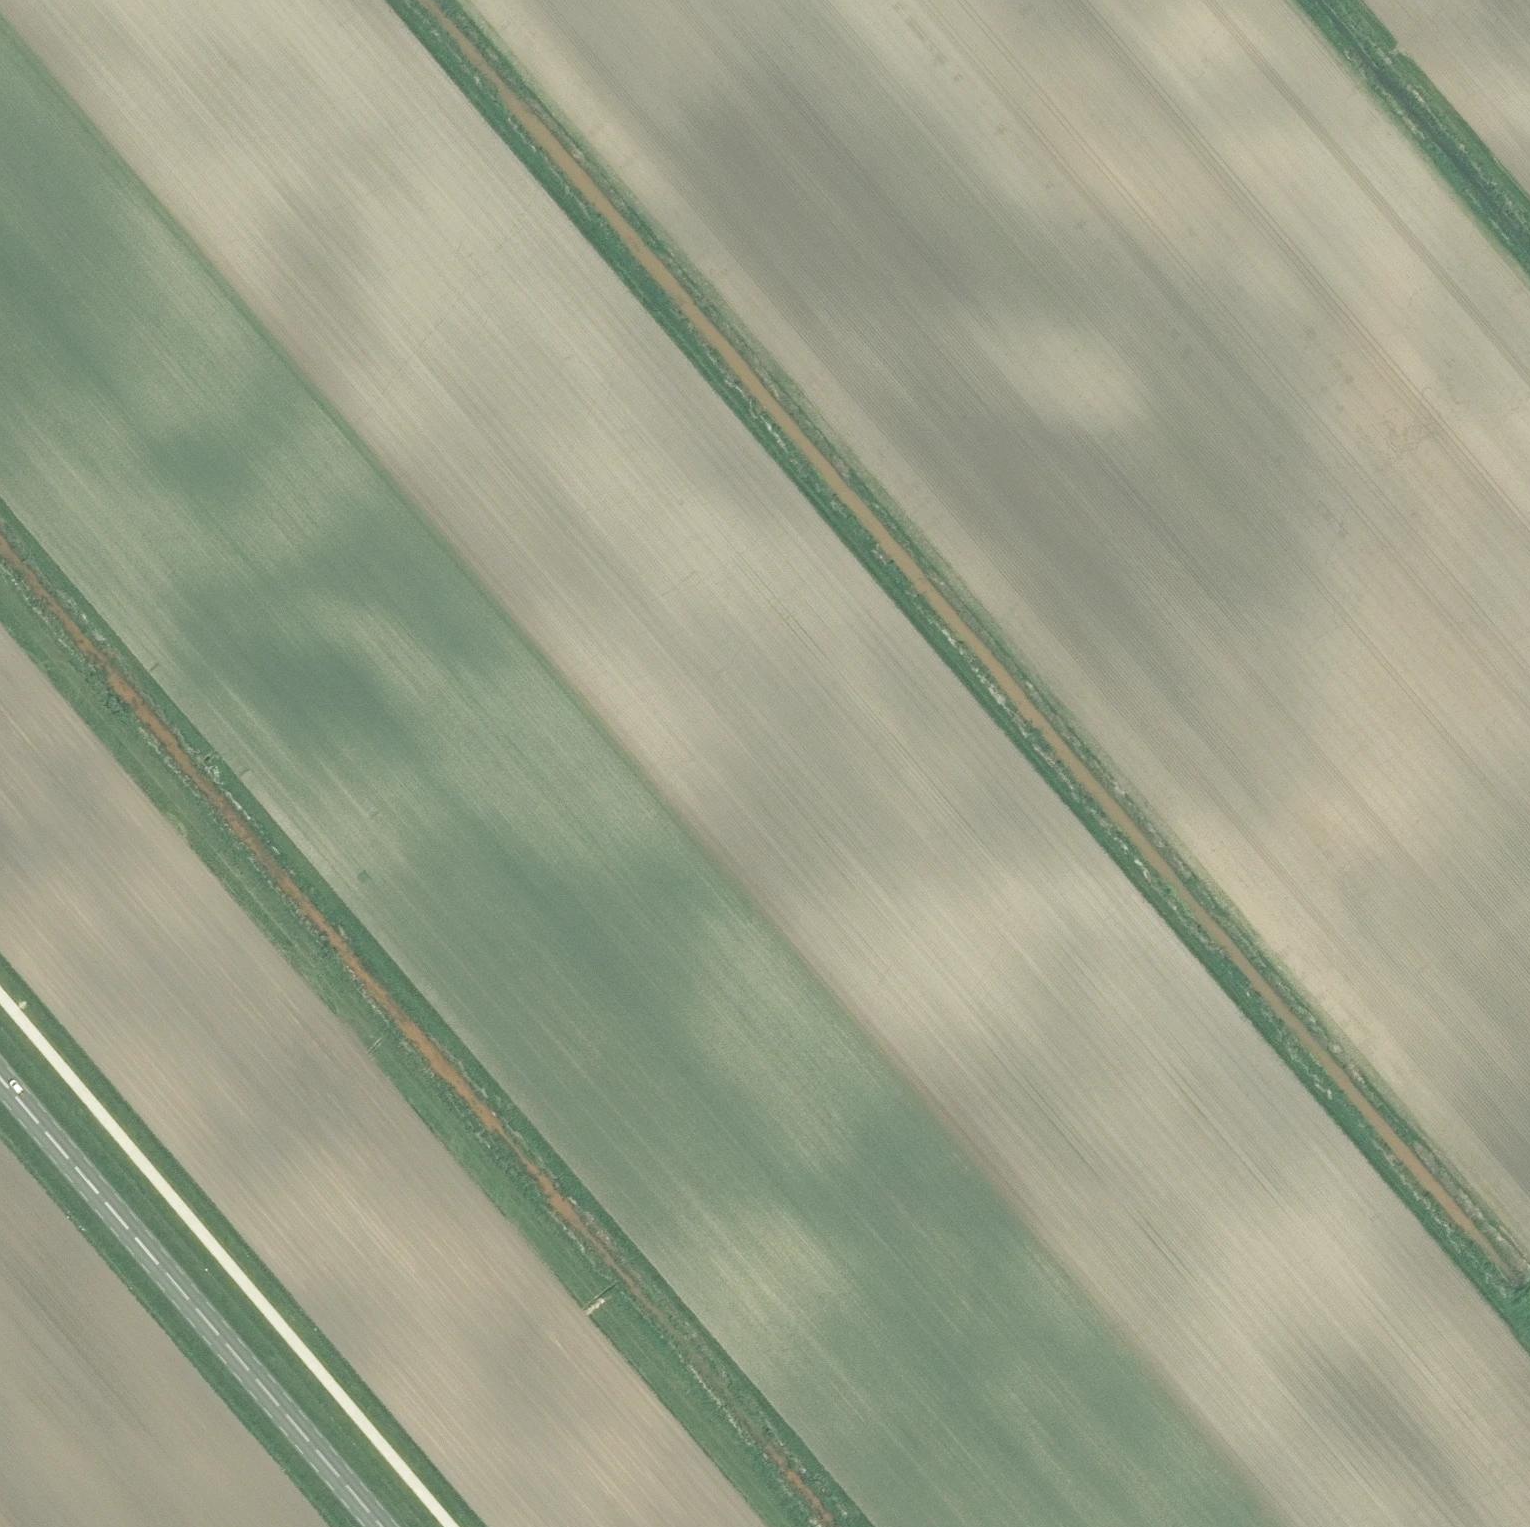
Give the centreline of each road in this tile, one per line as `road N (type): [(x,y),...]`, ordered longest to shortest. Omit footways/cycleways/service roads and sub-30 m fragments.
road 1 (primary): [(380,1526),(0,1080)]

